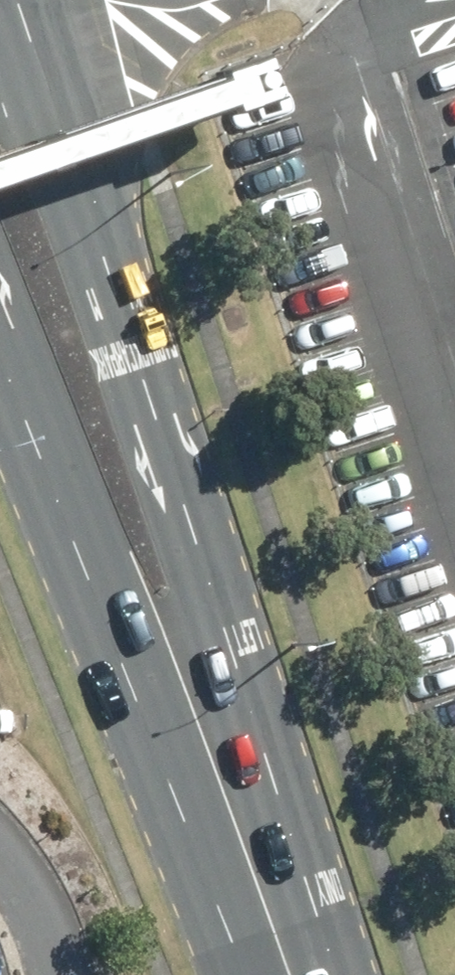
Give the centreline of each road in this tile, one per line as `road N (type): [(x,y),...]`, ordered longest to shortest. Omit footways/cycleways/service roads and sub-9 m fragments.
road 1 (tertiary): [(20,0),(81,167),(330,974)]
road 2 (tertiary): [(246,974),(0,350)]

